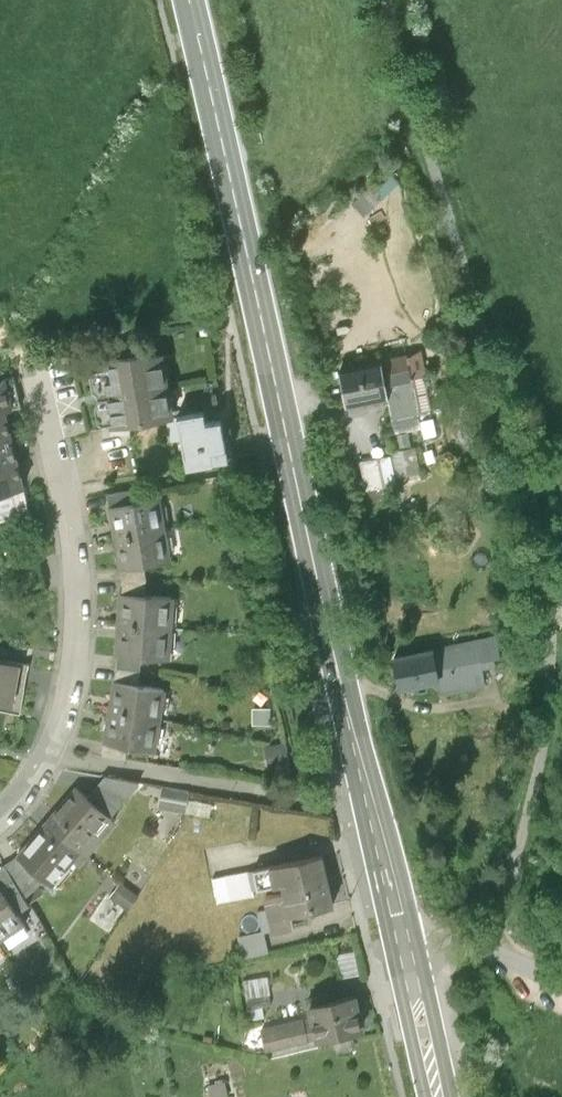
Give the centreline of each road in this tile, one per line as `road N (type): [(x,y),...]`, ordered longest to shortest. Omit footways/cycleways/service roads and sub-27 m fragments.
road 1 (secondary): [(193,0),(398,951)]
road 2 (residential): [(0,822),(53,762),(76,711),(85,602),(46,375)]
road 3 (unclassified): [(398,951),(441,945),(490,951),(561,979)]
road 4 (secondary): [(398,951),(431,1096)]

